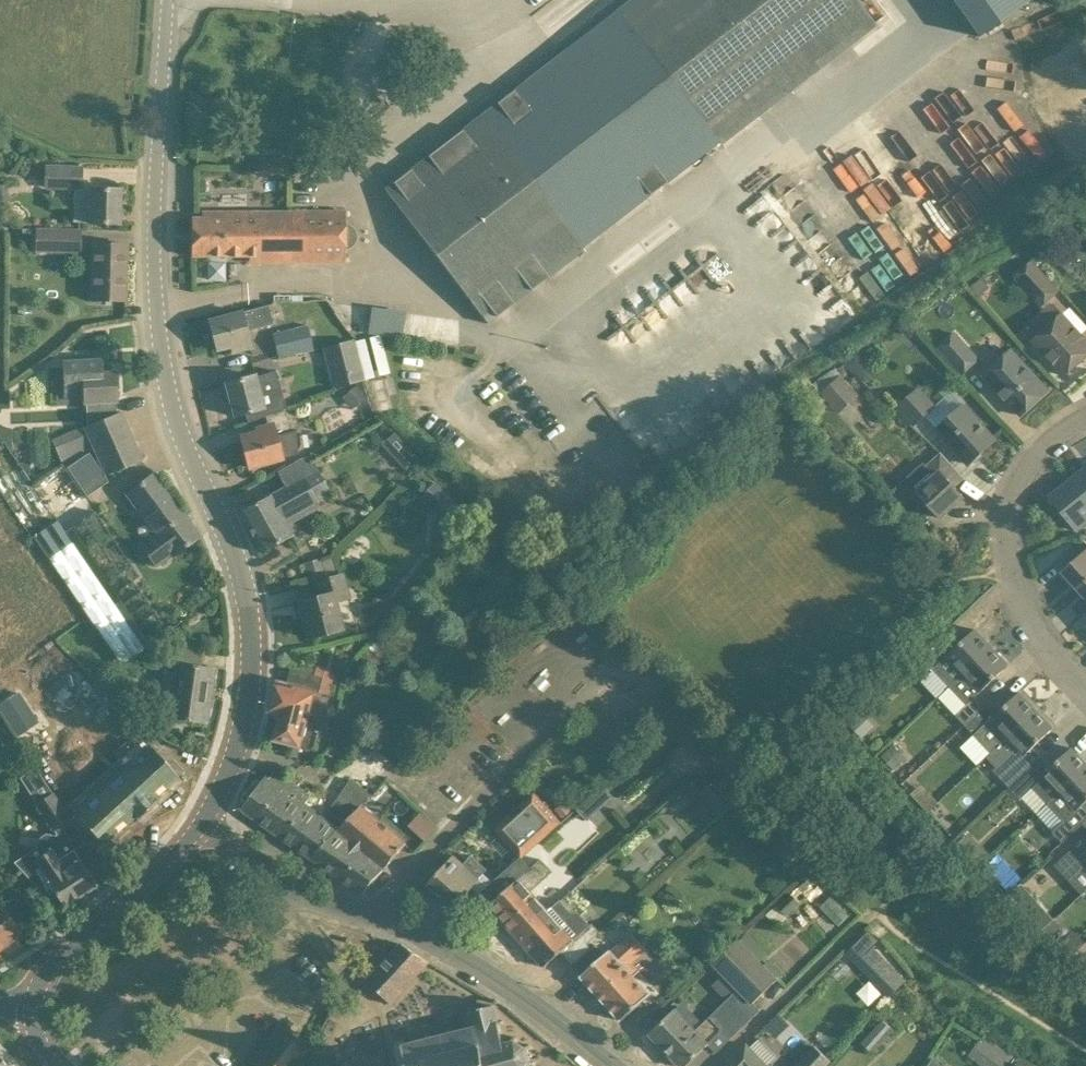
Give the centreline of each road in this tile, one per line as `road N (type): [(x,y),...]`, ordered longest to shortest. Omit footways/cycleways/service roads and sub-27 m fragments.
road 1 (tertiary): [(201,826),(237,758),(251,651),(246,597),(179,437),(161,365),(153,276),(166,0)]
road 2 (residential): [(1085,688),(1026,610),(1007,531),(1022,468),(1047,439),(1085,414)]
road 3 (residential): [(608,1065),(480,971),(368,918)]
road 4 (tertiary): [(27,1010),(42,976),(73,941),(174,861),(201,826)]
road 5 (residential): [(518,760),(368,918)]
road 6 (residential): [(368,918),(288,888),(201,826)]

